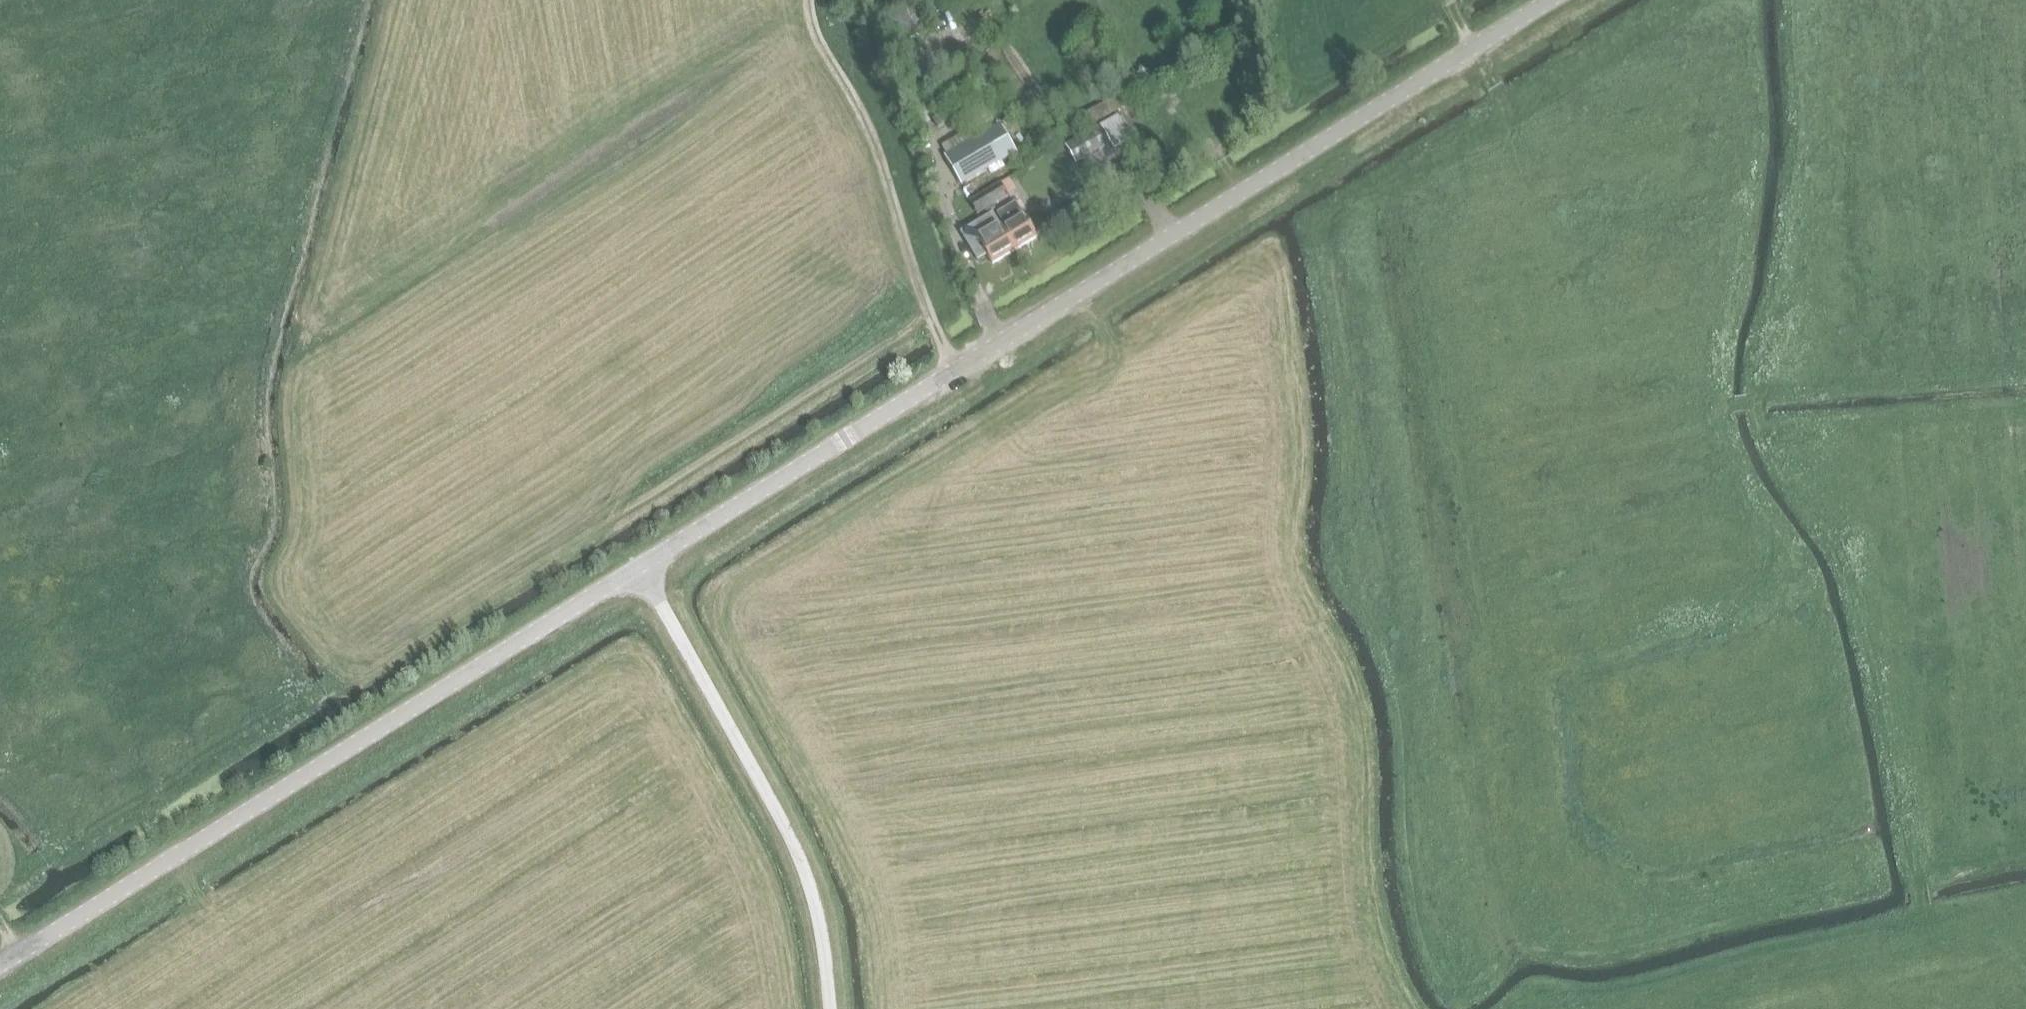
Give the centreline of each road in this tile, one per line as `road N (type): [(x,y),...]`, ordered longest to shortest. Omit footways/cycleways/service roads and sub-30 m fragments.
road 1 (tertiary): [(640,565),(1549,0)]
road 2 (tertiary): [(0,963),(640,565)]
road 3 (unclassified): [(826,1008),(807,874),(640,565)]
road 4 (track): [(818,0),(818,17),(881,125),(929,320),(956,371)]

